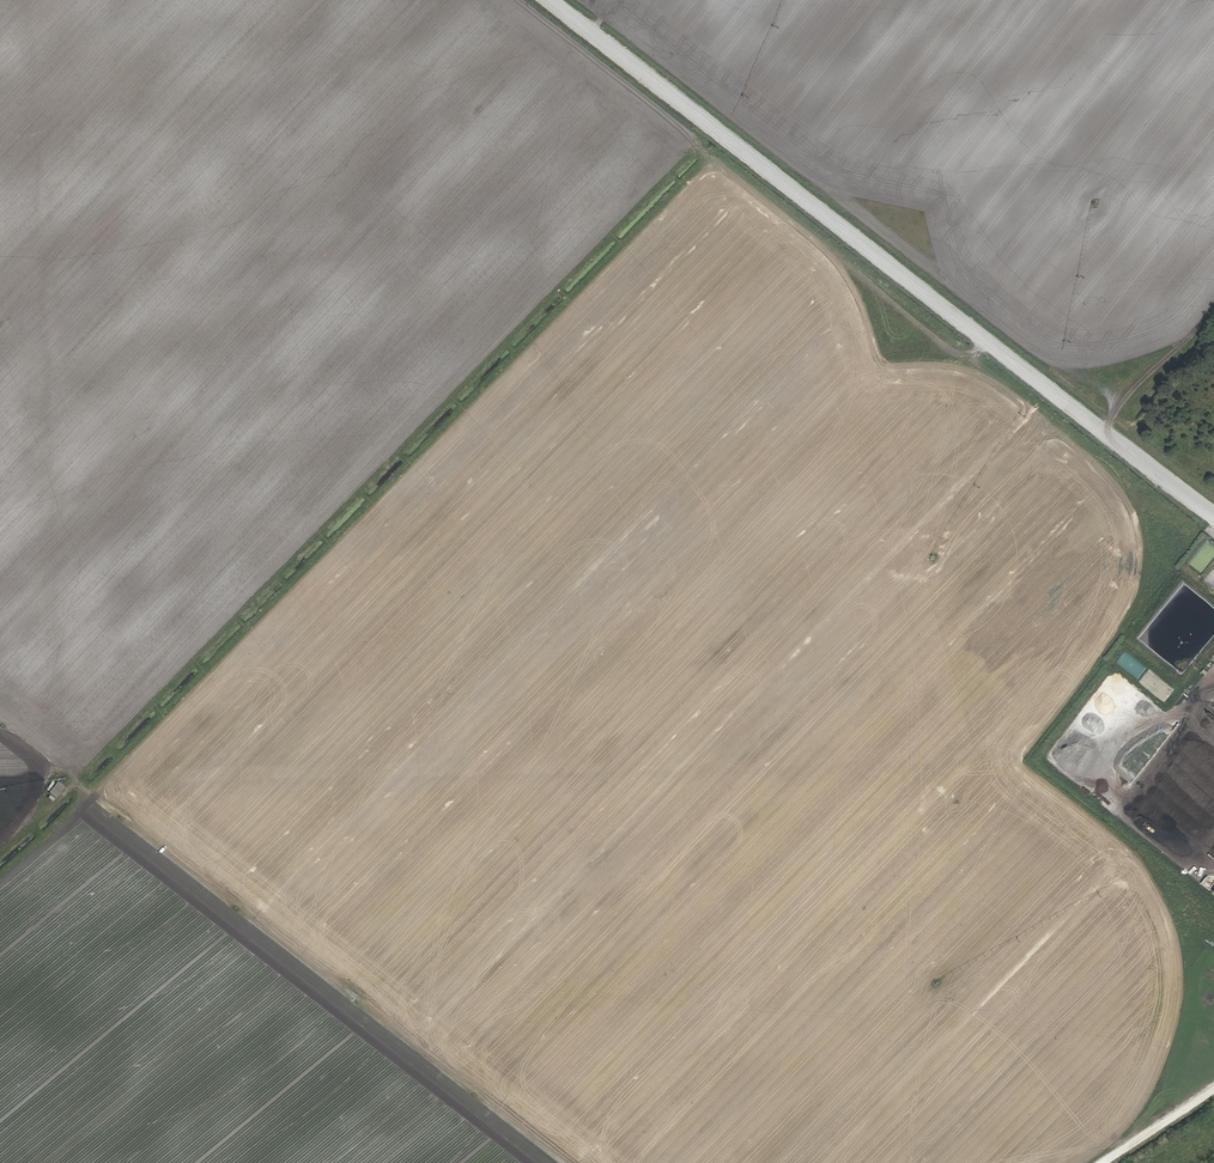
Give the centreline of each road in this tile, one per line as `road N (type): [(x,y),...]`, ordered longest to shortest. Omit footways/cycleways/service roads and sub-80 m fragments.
road 1 (track): [(1213,520),(549,0)]
road 2 (track): [(1213,1091),(1105,1162)]

